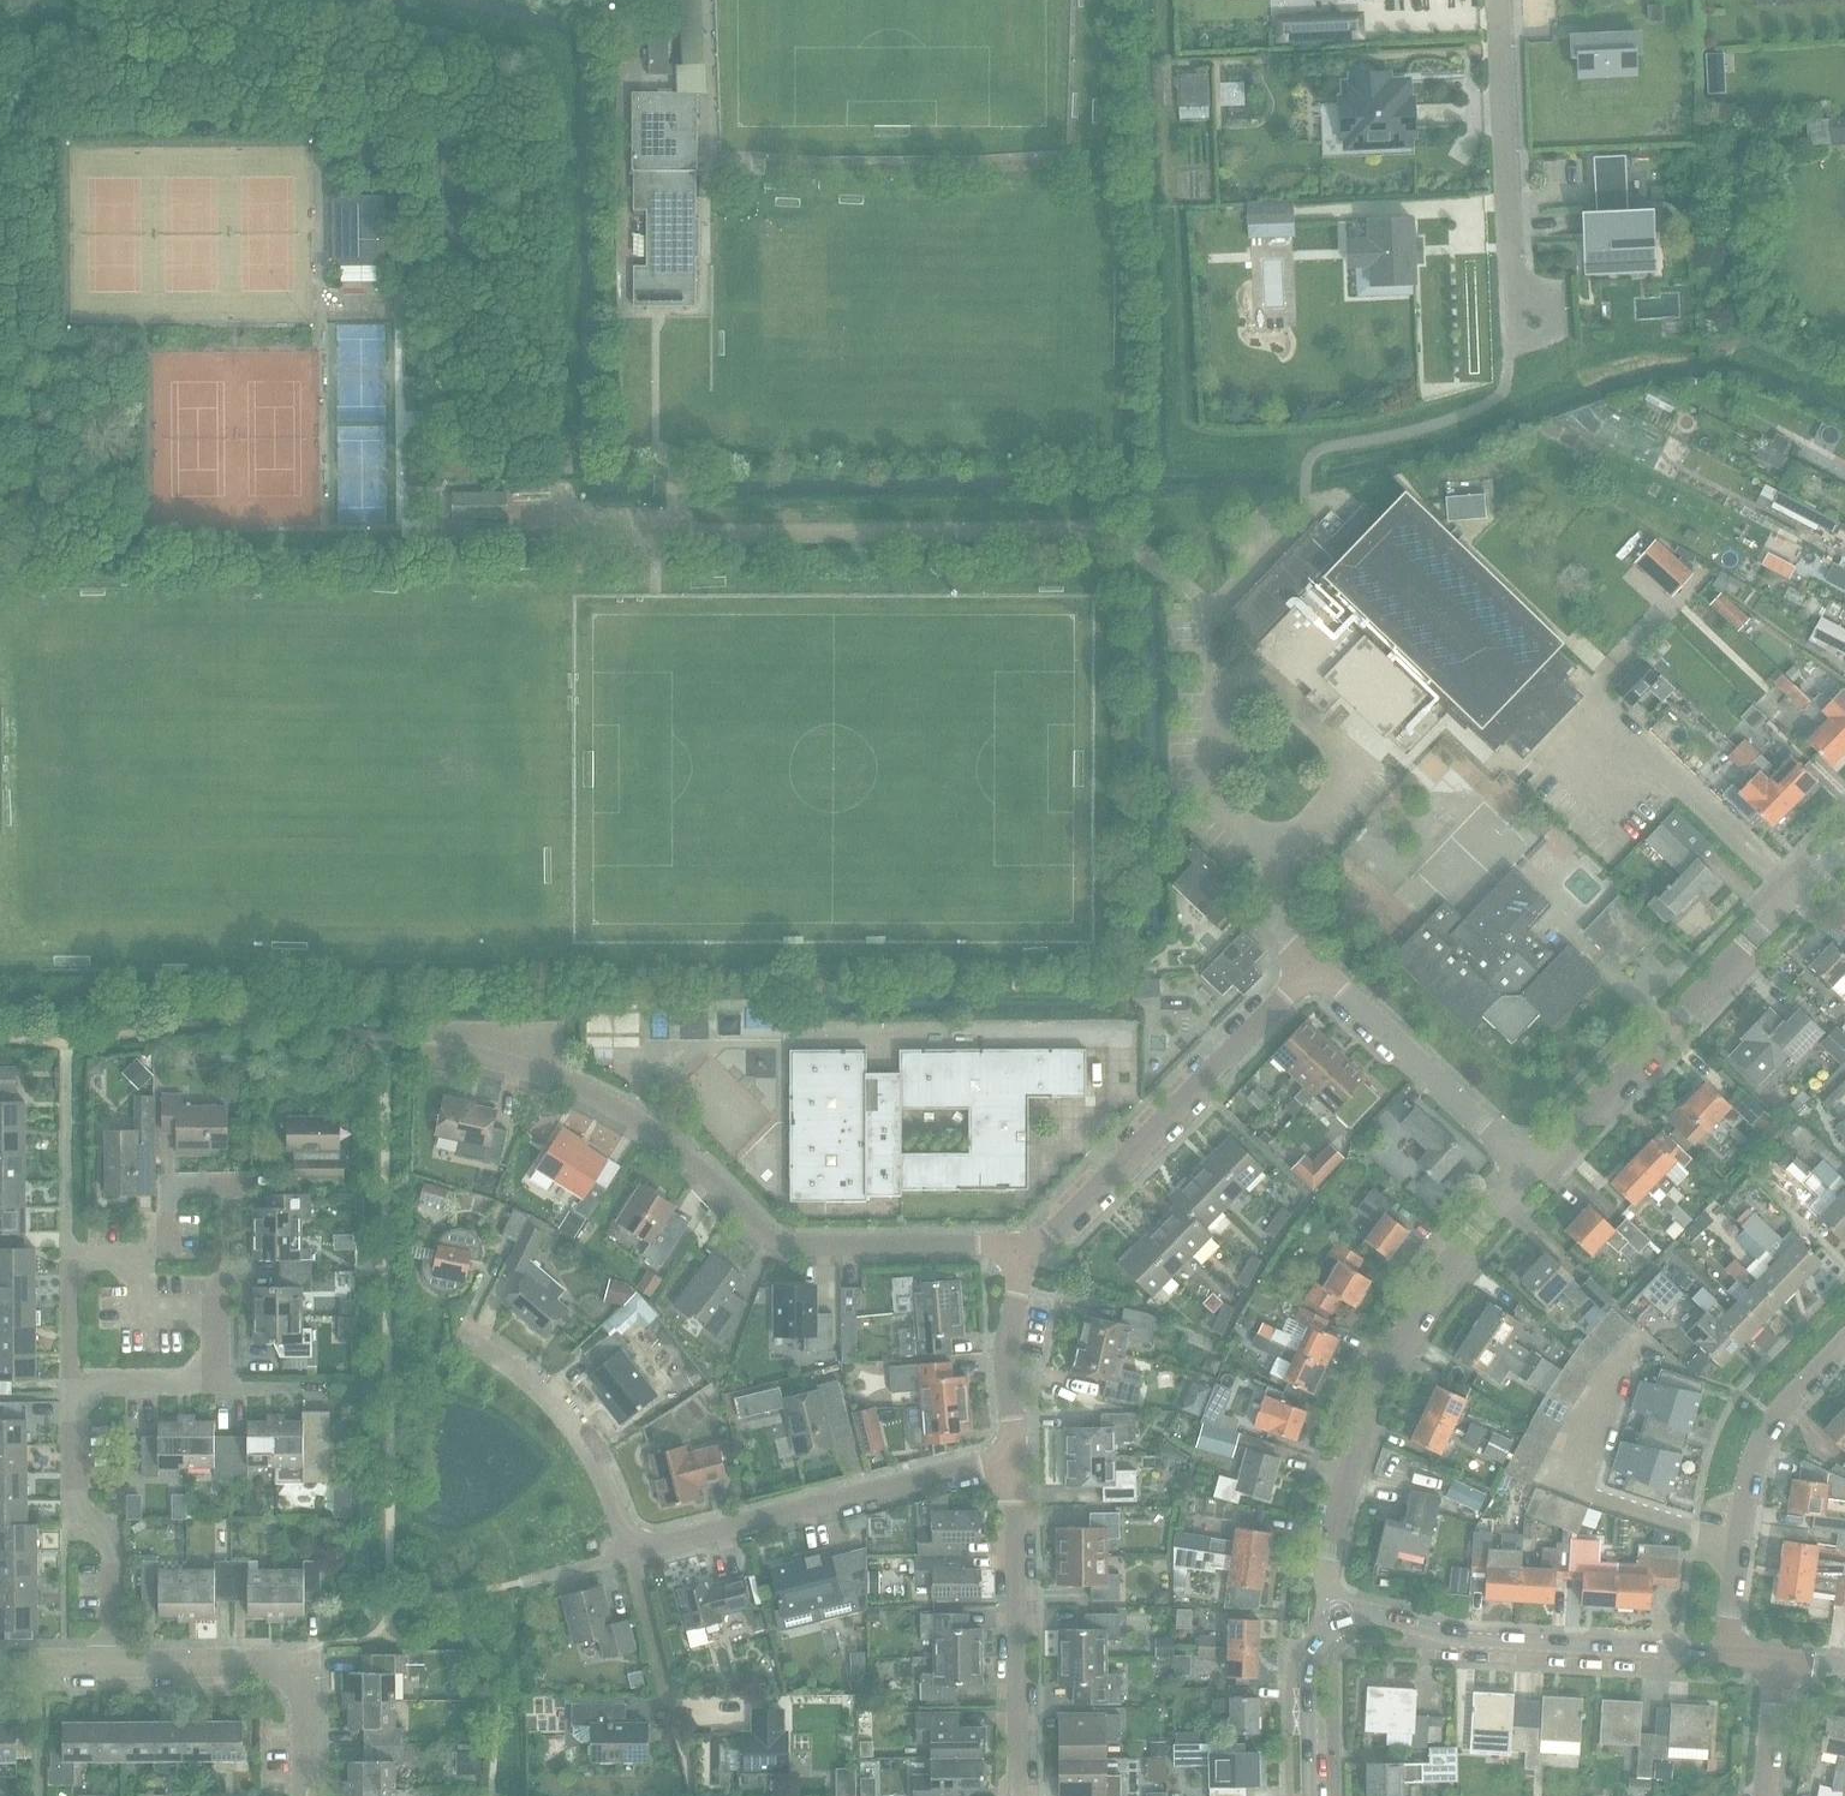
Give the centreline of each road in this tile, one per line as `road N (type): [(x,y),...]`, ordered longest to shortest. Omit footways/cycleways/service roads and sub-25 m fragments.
road 1 (residential): [(1028,1255),(983,1243),(773,1239),(659,1134),(588,1093),(524,1066),(384,1037)]
road 2 (unclassified): [(1336,1620),(1329,1552),(1372,1383),(1433,1282),(1528,1166)]
road 3 (unclassified): [(1528,1166),(1794,891),(1844,850)]
road 4 (residential): [(1313,966),(1028,1255)]
road 5 (residential): [(630,1545),(1012,1452)]
road 6 (secondary): [(1723,1652),(1458,1638),(1368,1614),(1336,1620)]
road 7 (residential): [(1723,1652),(1754,1456),(1774,1416),(1844,1343)]
road 8 (residential): [(1021,1795),(1012,1452)]
road 9 (residential): [(1497,0),(1510,315)]
road 10 (residential): [(108,1662),(265,1662),(294,1672),(306,1705),(306,1795)]
road 11 (residential): [(108,1662),(104,1514),(71,1491),(71,1383)]
road 12 (unclassified): [(1528,1166),(1313,966)]
road 13 (residential): [(630,1545),(601,1469),(570,1421),(535,1383),(464,1336)]
road 14 (residential): [(71,1383),(207,1375),(214,1363),(215,1306)]
road 15 (residential): [(69,1247),(67,1041)]
road 16 (residential): [(1012,1452),(1004,1344),(1028,1255)]
road 17 (secondary): [(1336,1620),(1315,1638),(1308,1660),(1310,1795)]
road 18 (residential): [(668,1702),(630,1545)]
road 19 (residential): [(146,1246),(162,1230),(171,1185),(240,1180)]
road 20 (residential): [(1763,1795),(1776,1658)]
road 21 (residential): [(71,1383),(69,1247)]
road 22 (residential): [(215,1306),(144,1307),(146,1246)]
road 23 (unclassified): [(1313,966),(1273,927),(1265,904),(1279,855)]

